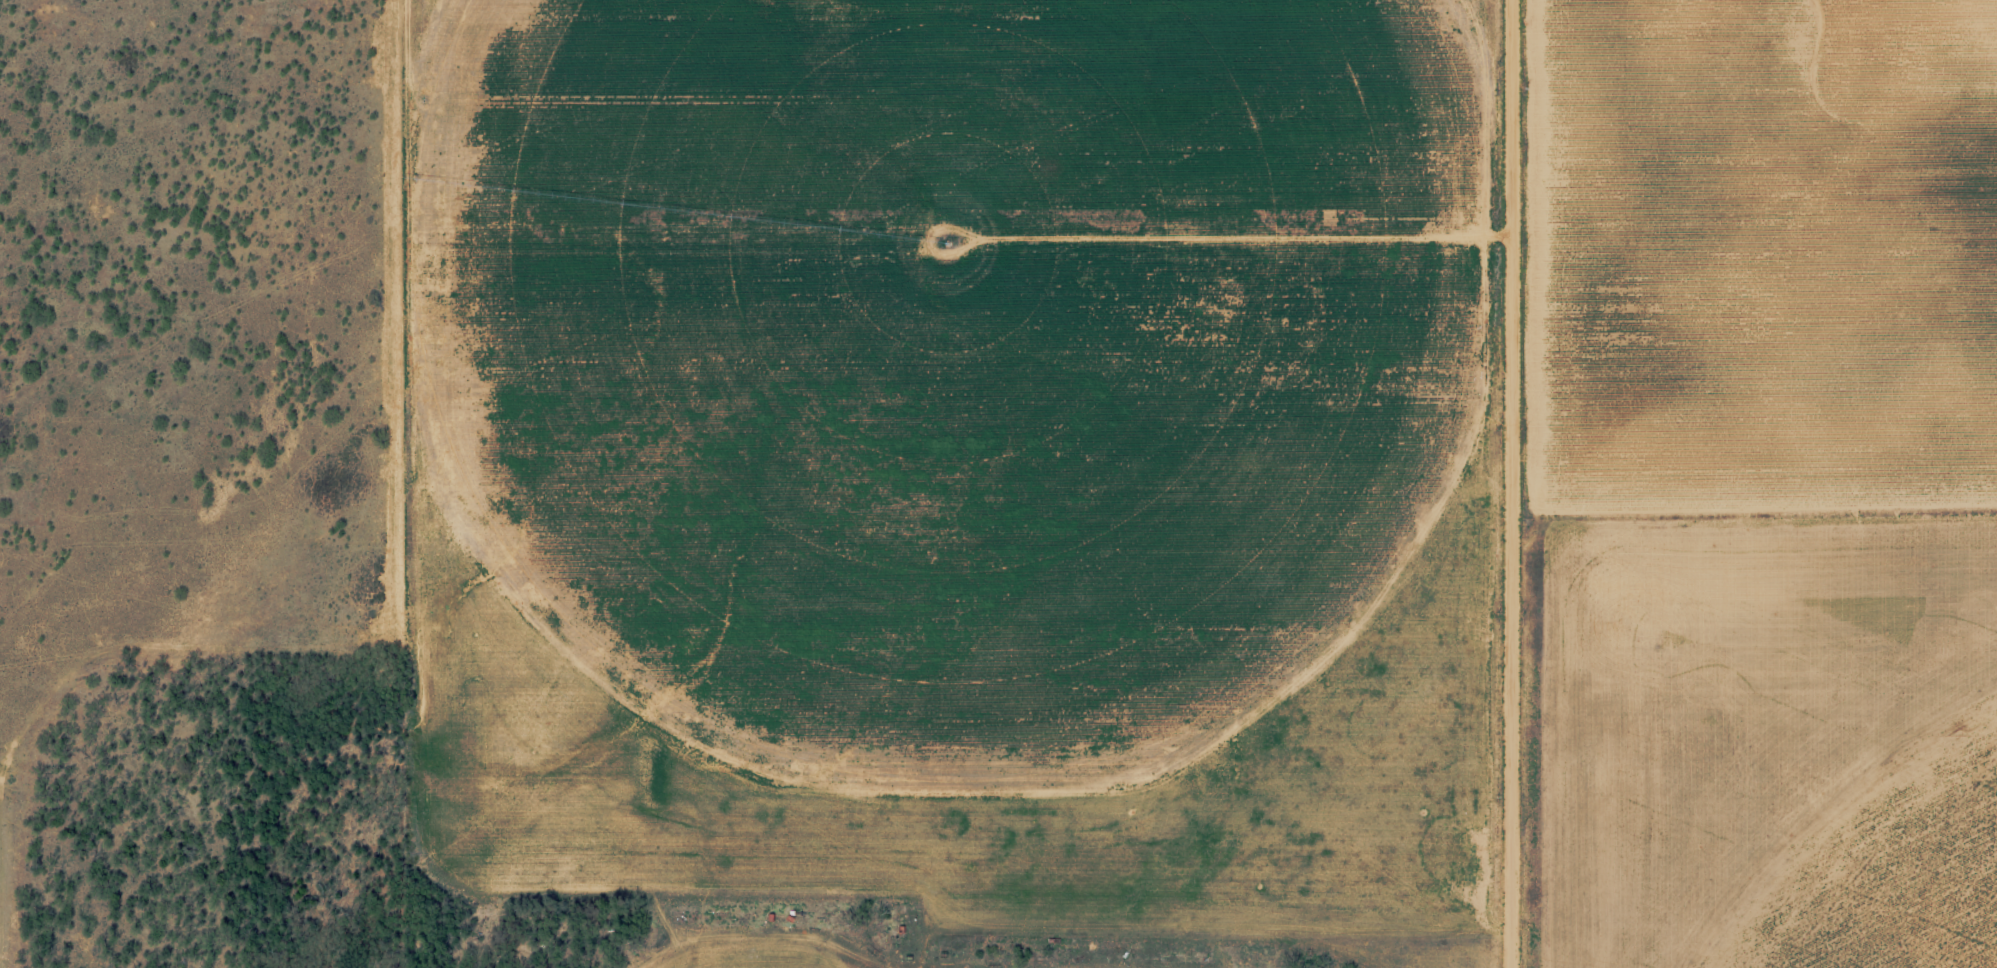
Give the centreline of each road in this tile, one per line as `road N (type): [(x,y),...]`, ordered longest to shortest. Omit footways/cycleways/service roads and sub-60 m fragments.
road 1 (residential): [(1510,967),(1514,0)]

